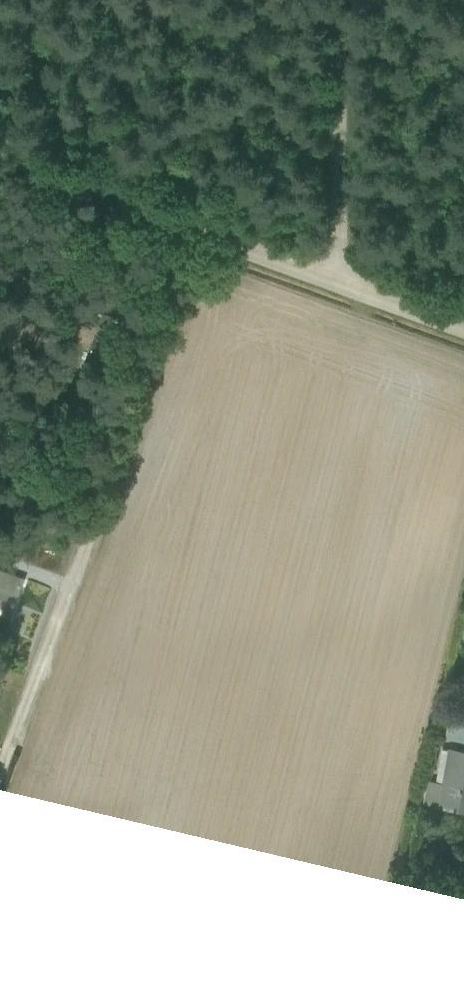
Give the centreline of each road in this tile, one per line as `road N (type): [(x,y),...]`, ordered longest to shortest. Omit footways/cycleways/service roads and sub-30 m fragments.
road 1 (track): [(203,235),(0,784)]
road 2 (unclassified): [(342,285),(0,158)]
road 3 (unclassified): [(342,285),(340,0)]
road 4 (unclassified): [(463,329),(342,285)]

